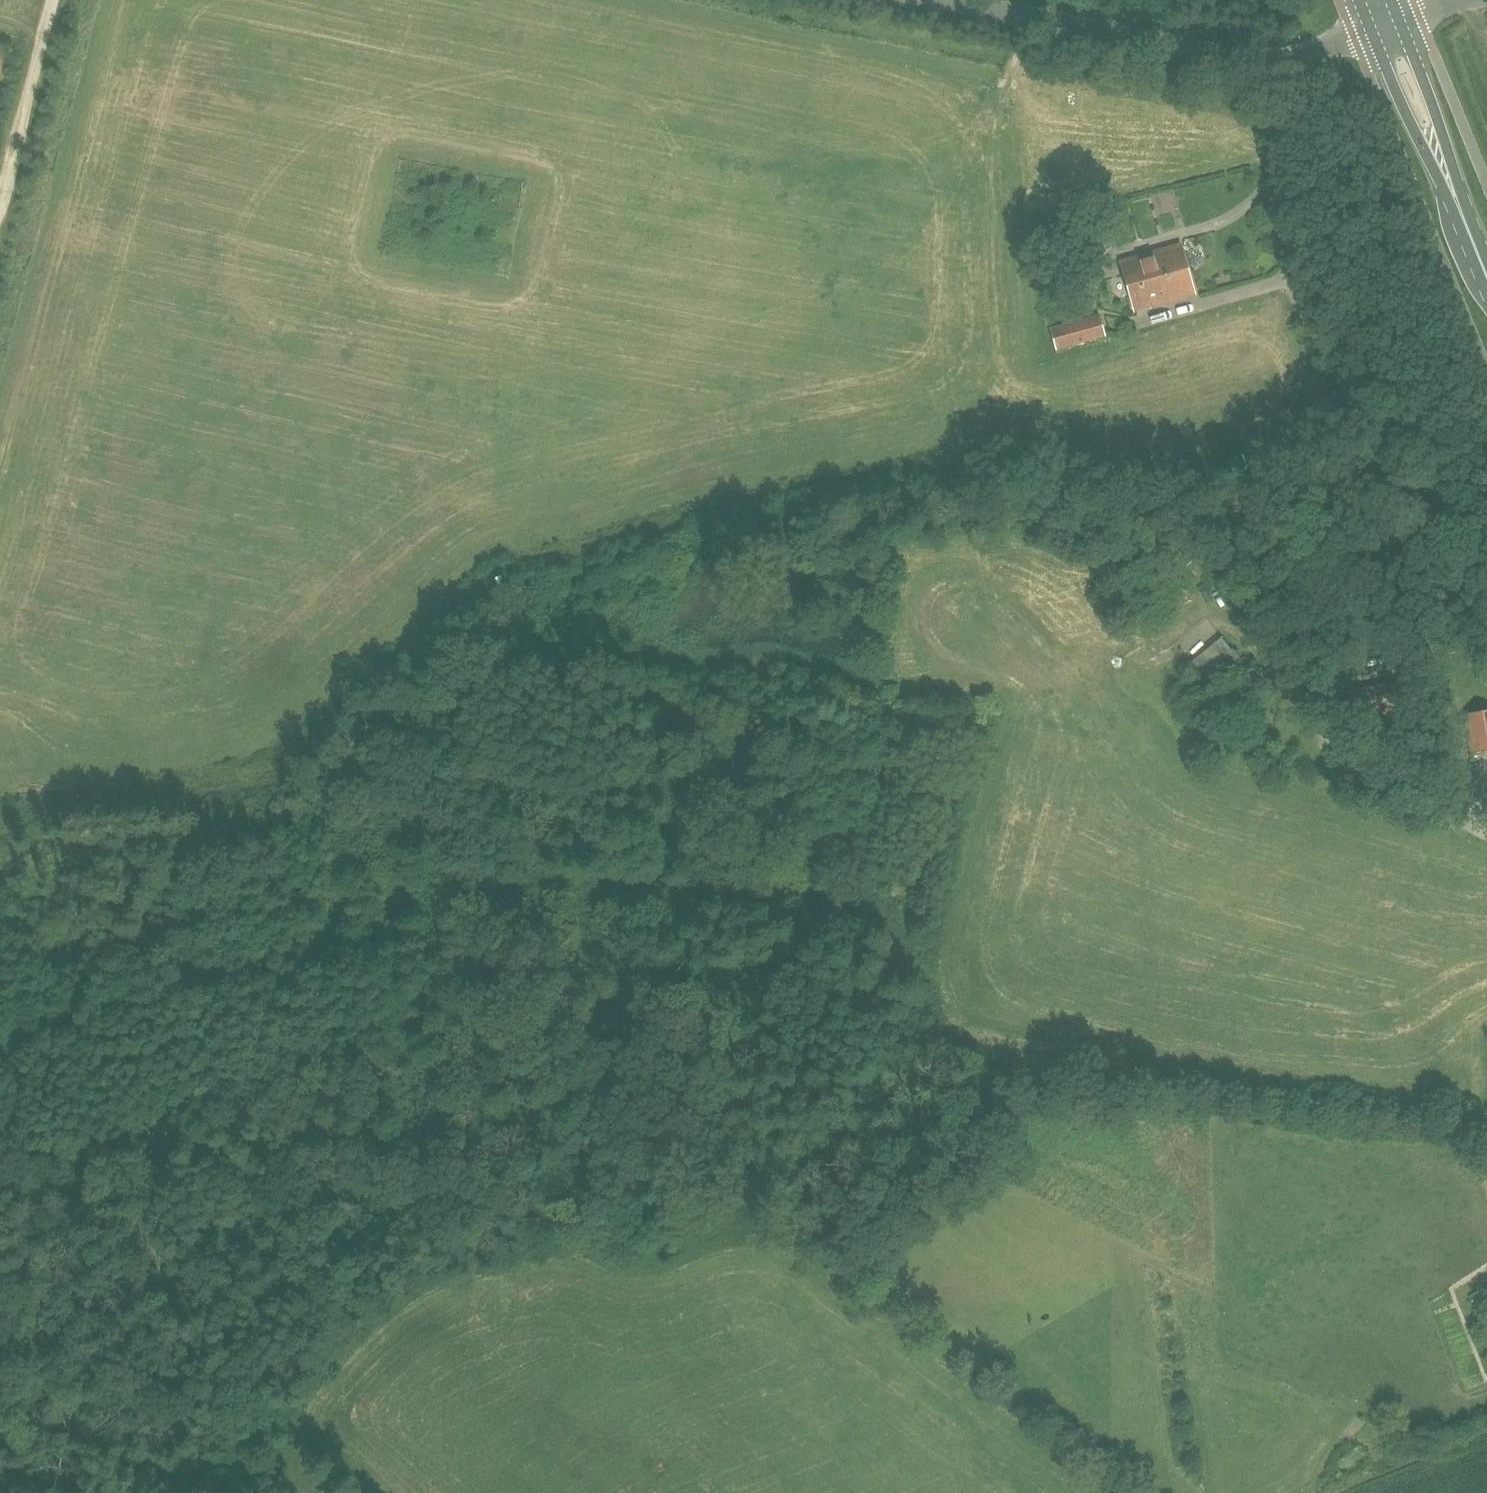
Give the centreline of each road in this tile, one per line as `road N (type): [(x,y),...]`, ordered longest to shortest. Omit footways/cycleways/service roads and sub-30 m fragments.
road 1 (unclassified): [(942,0),(1278,67),(1373,32)]
road 2 (secondary): [(1465,222),(1443,126),(1399,19)]
road 3 (secondary): [(1373,32),(1465,222)]
road 4 (track): [(0,187),(50,0)]

